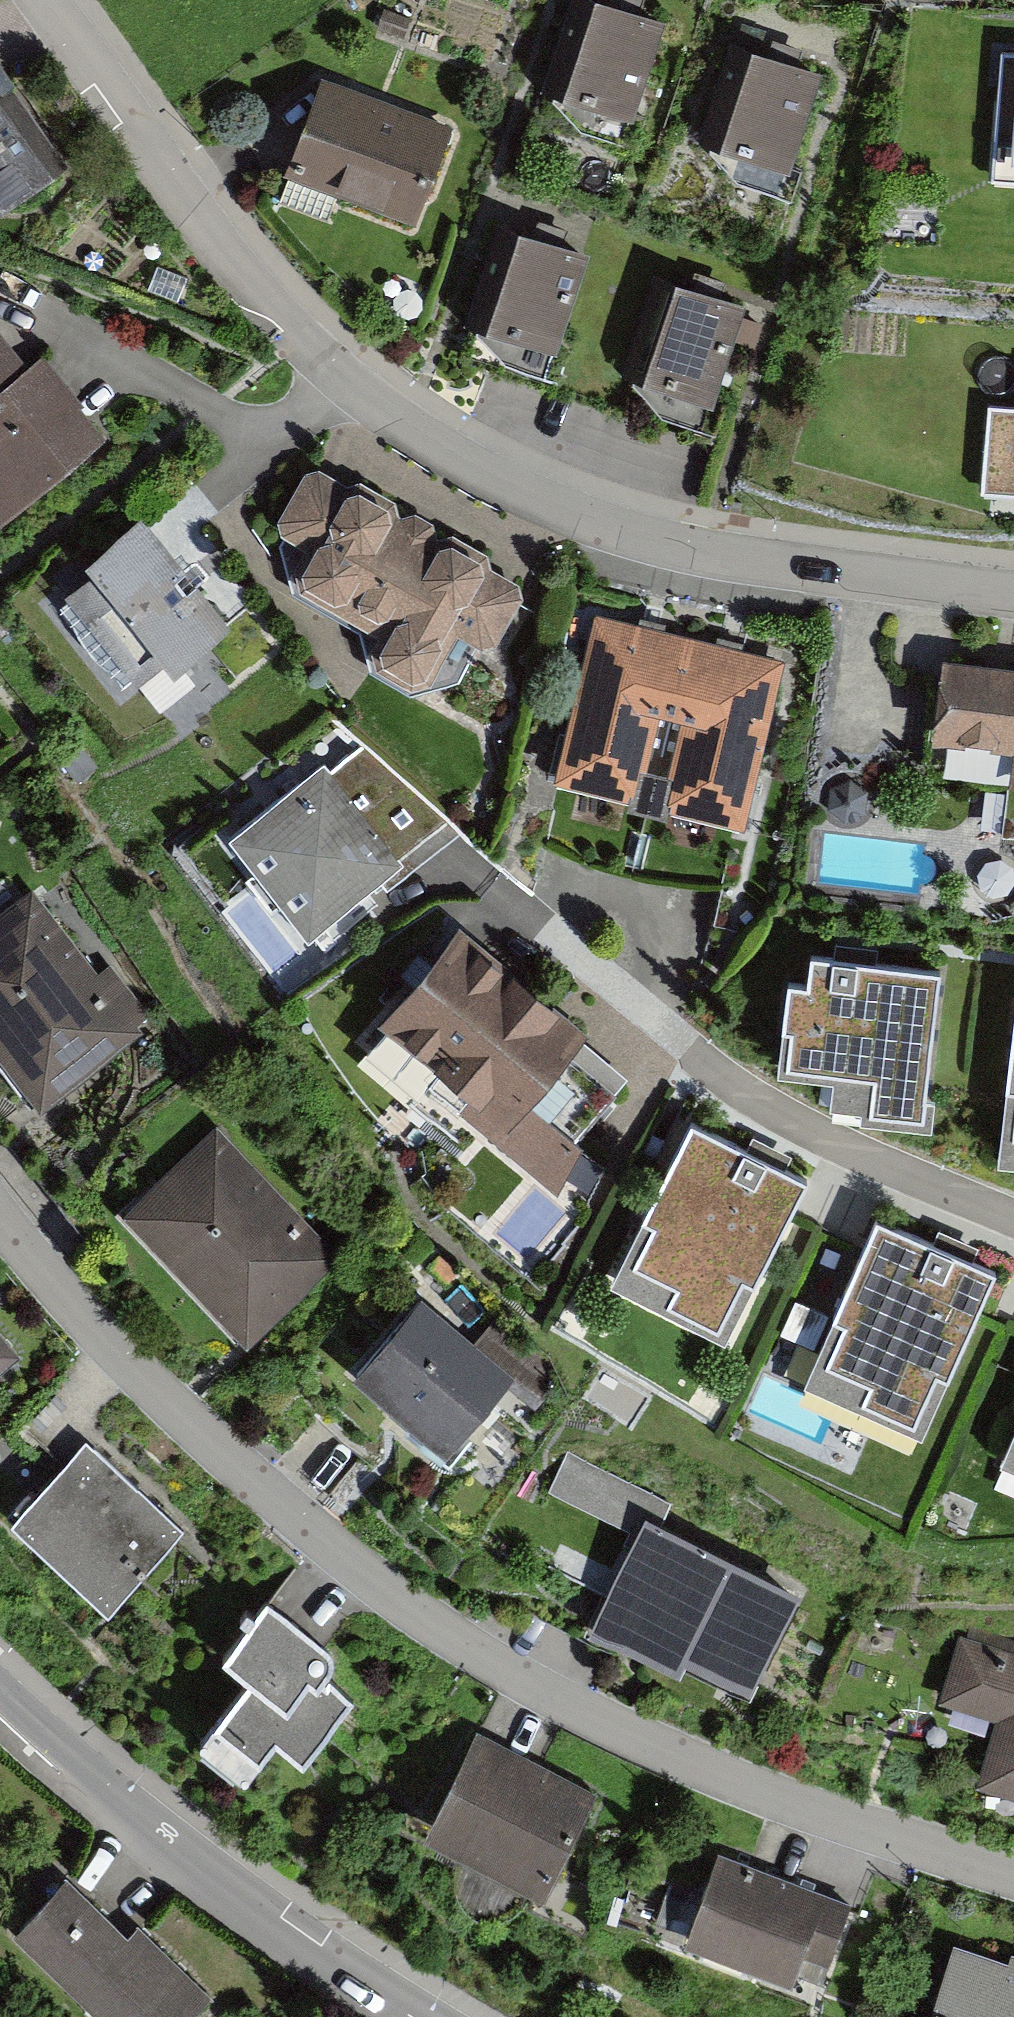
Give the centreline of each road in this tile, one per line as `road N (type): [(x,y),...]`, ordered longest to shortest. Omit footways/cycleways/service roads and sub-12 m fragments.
road 1 (residential): [(1013,1878),(729,1784),(559,1701),(398,1600),(230,1455),(82,1303),(0,1203)]
road 2 (residential): [(346,381),(463,461),(618,536),(764,569),(1013,596)]
road 3 (residential): [(1013,1219),(774,1110),(708,1066),(505,895)]
road 4 (residential): [(417,2016),(212,1875),(0,1695)]
road 5 (residential): [(47,0),(262,287),(346,381)]
road 6 (residential): [(346,381),(295,419),(241,421),(2,293)]

